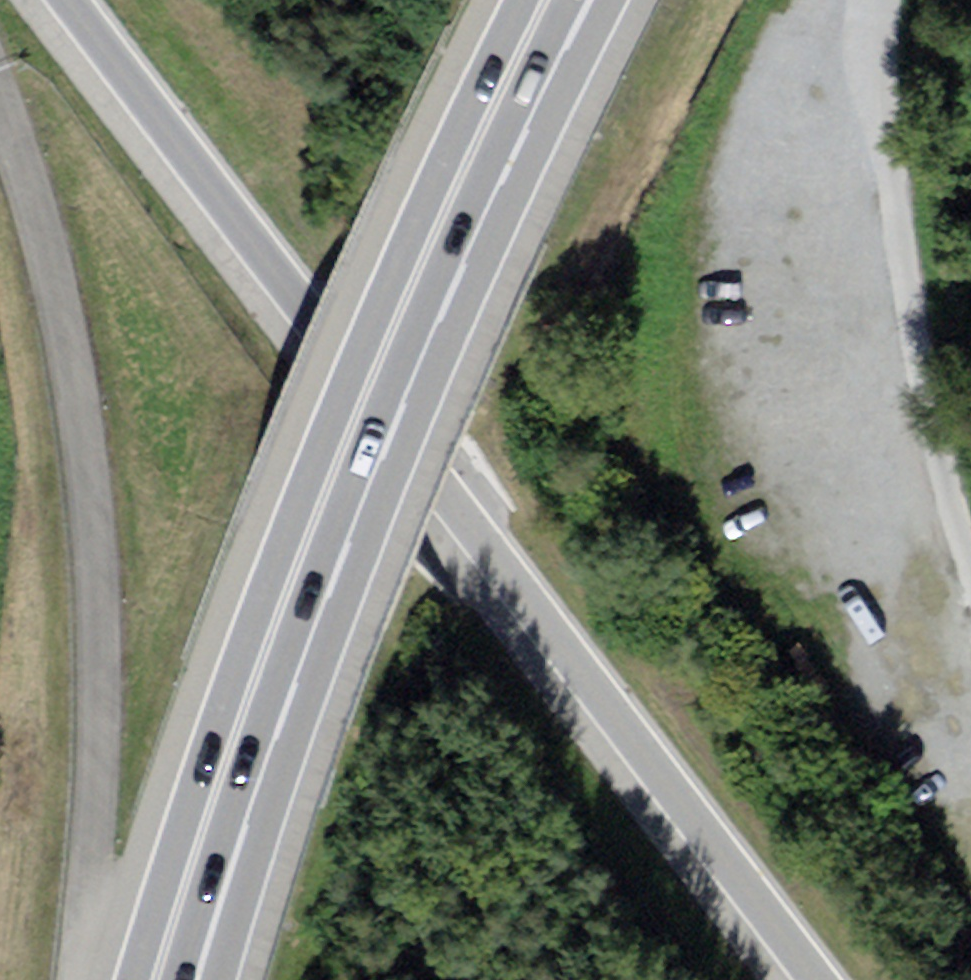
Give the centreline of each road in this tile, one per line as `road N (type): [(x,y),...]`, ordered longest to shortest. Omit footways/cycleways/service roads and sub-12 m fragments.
road 1 (trunk): [(69,0),(821,979)]
road 2 (trunk): [(546,0),(417,274),(237,729)]
road 3 (unclassified): [(970,564),(922,404),(900,260),(880,0)]
road 4 (trunk): [(237,729),(155,979)]
road 5 (trunk): [(199,979),(237,729)]

